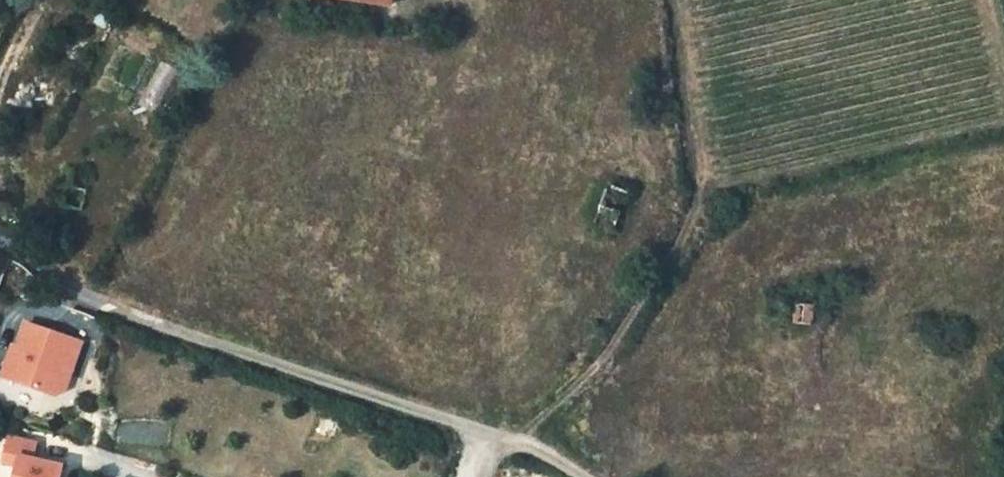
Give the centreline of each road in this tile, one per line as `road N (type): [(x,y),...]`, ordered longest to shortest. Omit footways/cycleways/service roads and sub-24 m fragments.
road 1 (unclassified): [(580,476),(530,446),(79,298),(0,235)]

